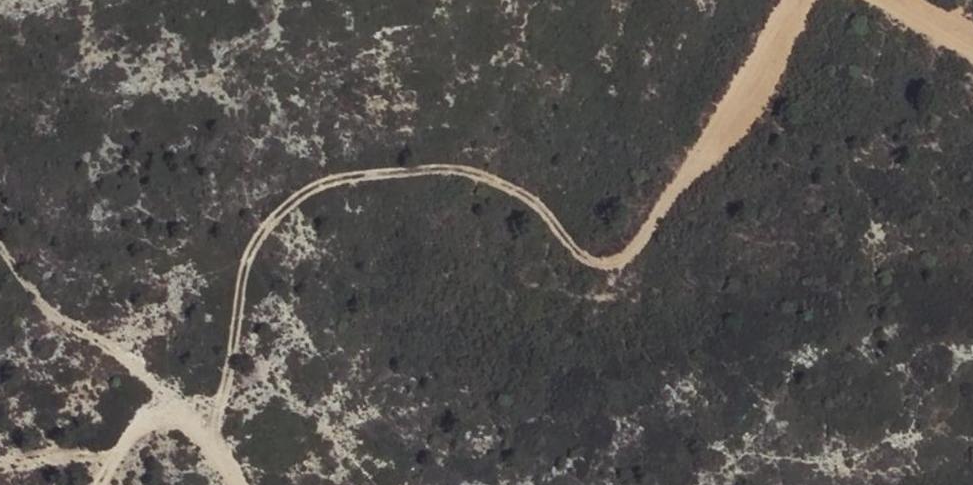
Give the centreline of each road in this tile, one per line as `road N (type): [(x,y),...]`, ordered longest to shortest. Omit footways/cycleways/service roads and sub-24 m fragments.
road 1 (track): [(241,484),(225,453),(187,413),(150,410),(96,484)]

